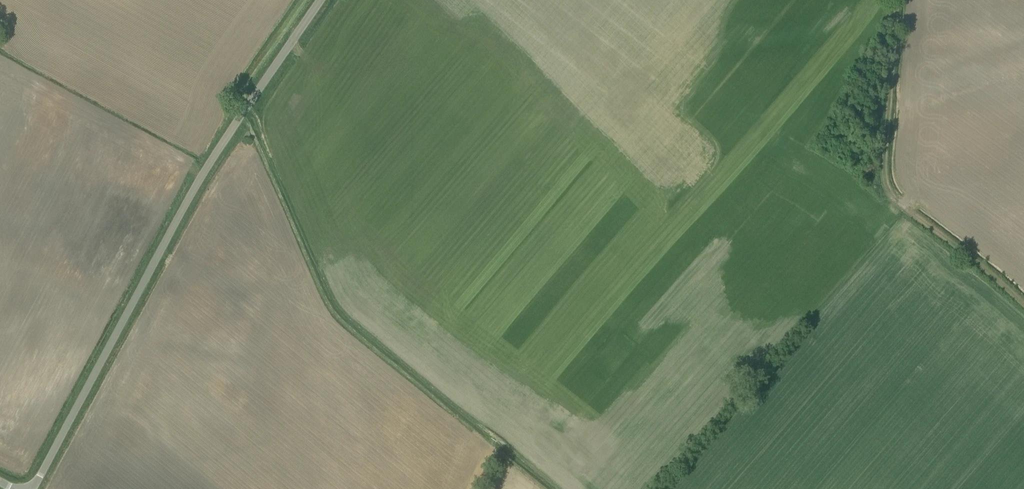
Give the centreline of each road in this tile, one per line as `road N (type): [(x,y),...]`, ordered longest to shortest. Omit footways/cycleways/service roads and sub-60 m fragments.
road 1 (unclassified): [(32,488),(209,164),(322,0)]
road 2 (track): [(899,0),(889,172),(896,195),(1023,300)]

